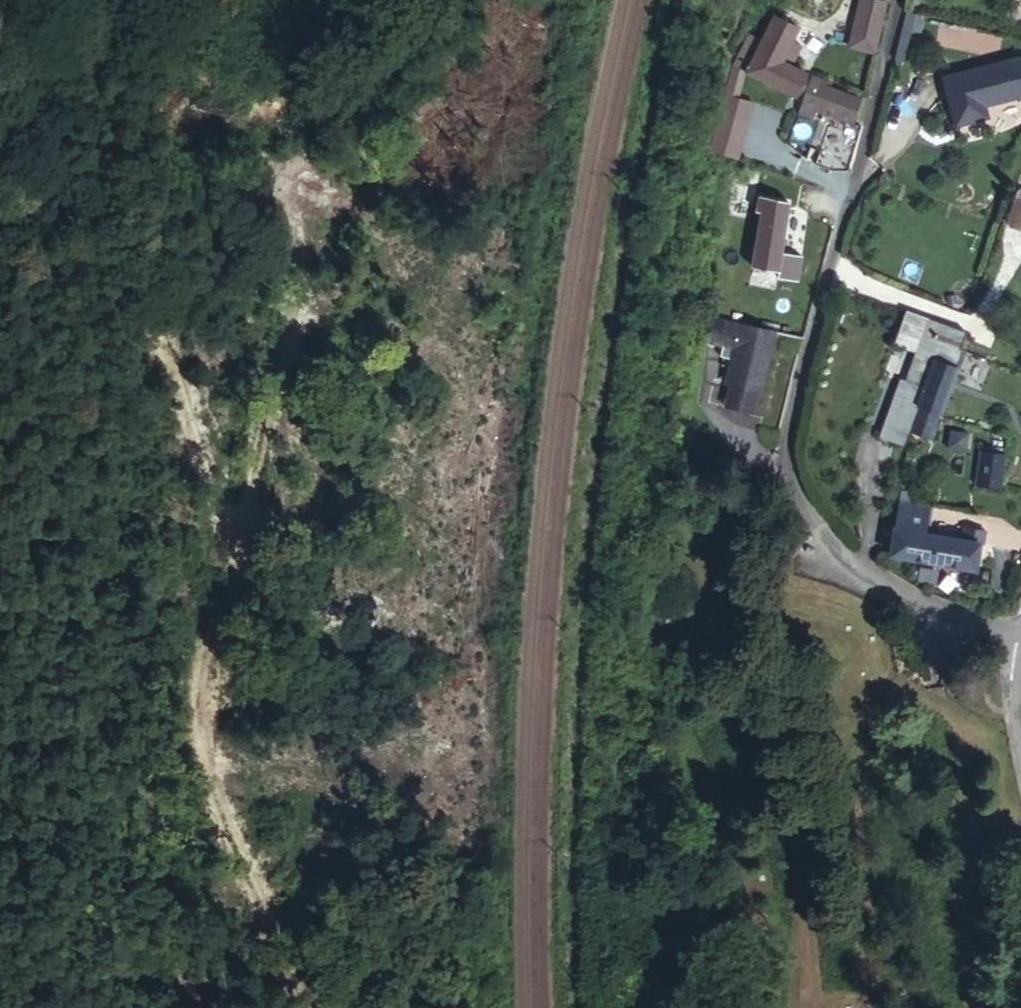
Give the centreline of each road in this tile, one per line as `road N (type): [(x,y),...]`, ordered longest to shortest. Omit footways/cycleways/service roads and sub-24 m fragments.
road 1 (residential): [(1020,624),(929,605),(873,573),(804,514),(784,459),(787,395),(896,0)]

